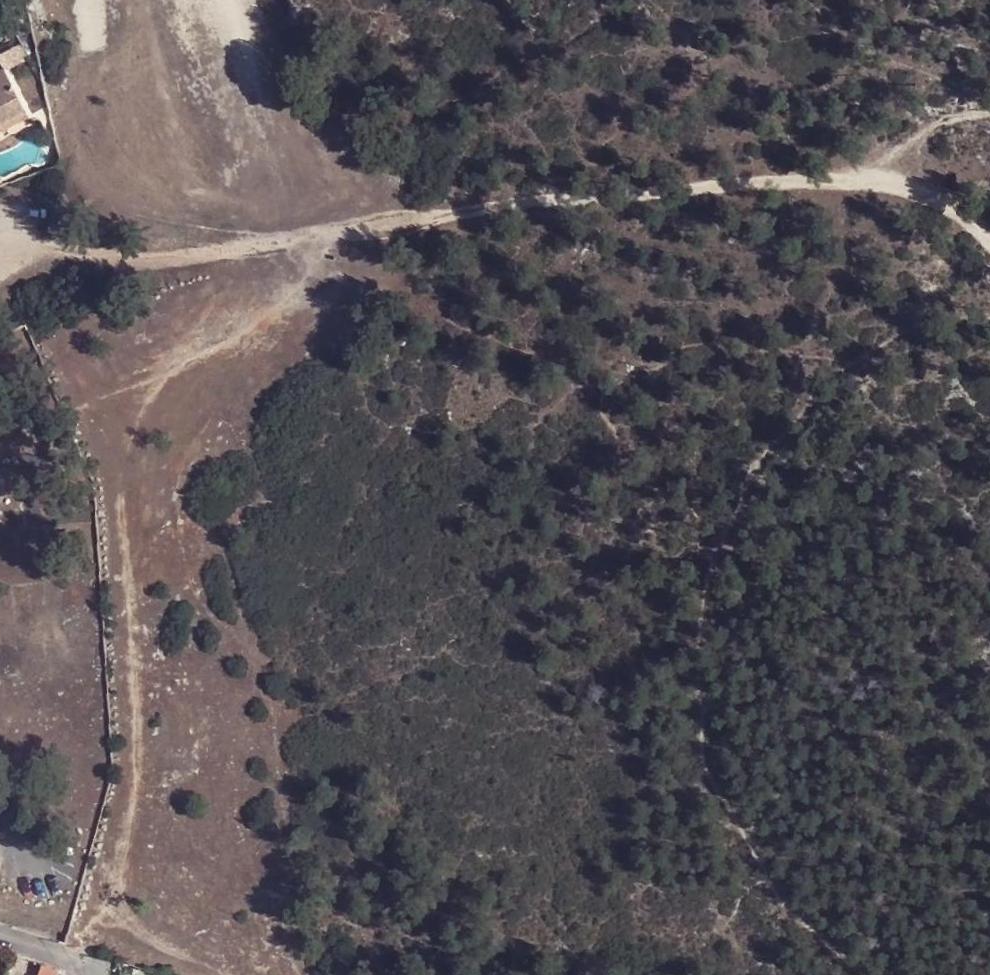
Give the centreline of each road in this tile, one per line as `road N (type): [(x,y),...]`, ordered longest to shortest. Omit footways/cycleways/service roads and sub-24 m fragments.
road 1 (track): [(14,205),(40,244),(142,255),(248,252),(468,216),(831,180),(933,200),(989,244)]

